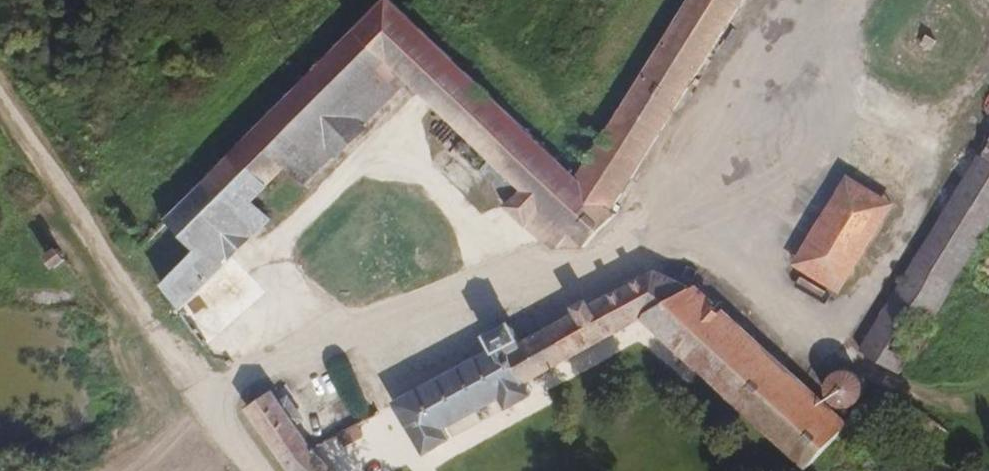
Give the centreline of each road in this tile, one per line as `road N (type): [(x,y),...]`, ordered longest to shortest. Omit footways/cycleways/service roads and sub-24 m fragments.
road 1 (track): [(0,96),(207,398)]

